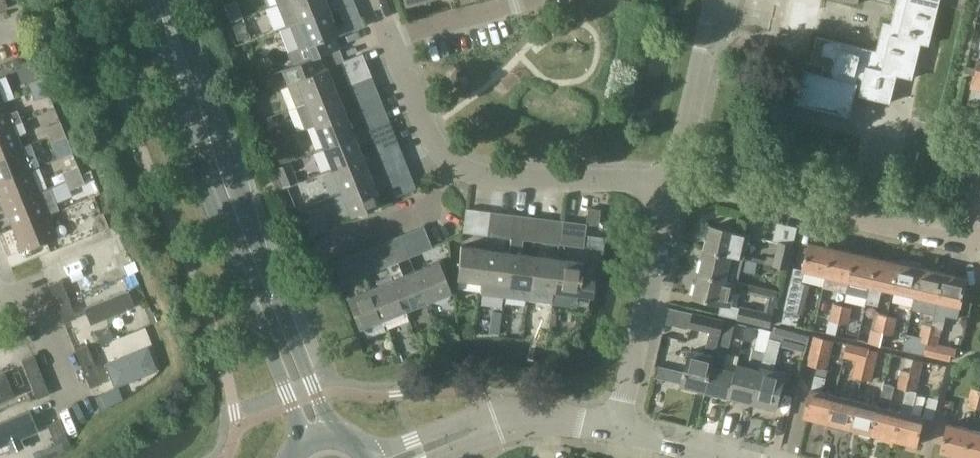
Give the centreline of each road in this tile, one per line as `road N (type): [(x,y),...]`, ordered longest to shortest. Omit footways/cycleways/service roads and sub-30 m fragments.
road 1 (primary): [(319,442),(160,0)]
road 2 (residential): [(673,183),(492,178),(455,168),(430,138),(389,36)]
road 3 (residential): [(979,211),(972,242),(673,183)]
road 4 (unclassified): [(621,428),(673,183)]
road 5 (unclassified): [(400,457),(527,418),(621,428)]
road 6 (unclassified): [(673,183),(716,0)]
road 7 (residential): [(81,419),(33,302),(0,292)]
road 8 (residential): [(389,36),(517,0)]

